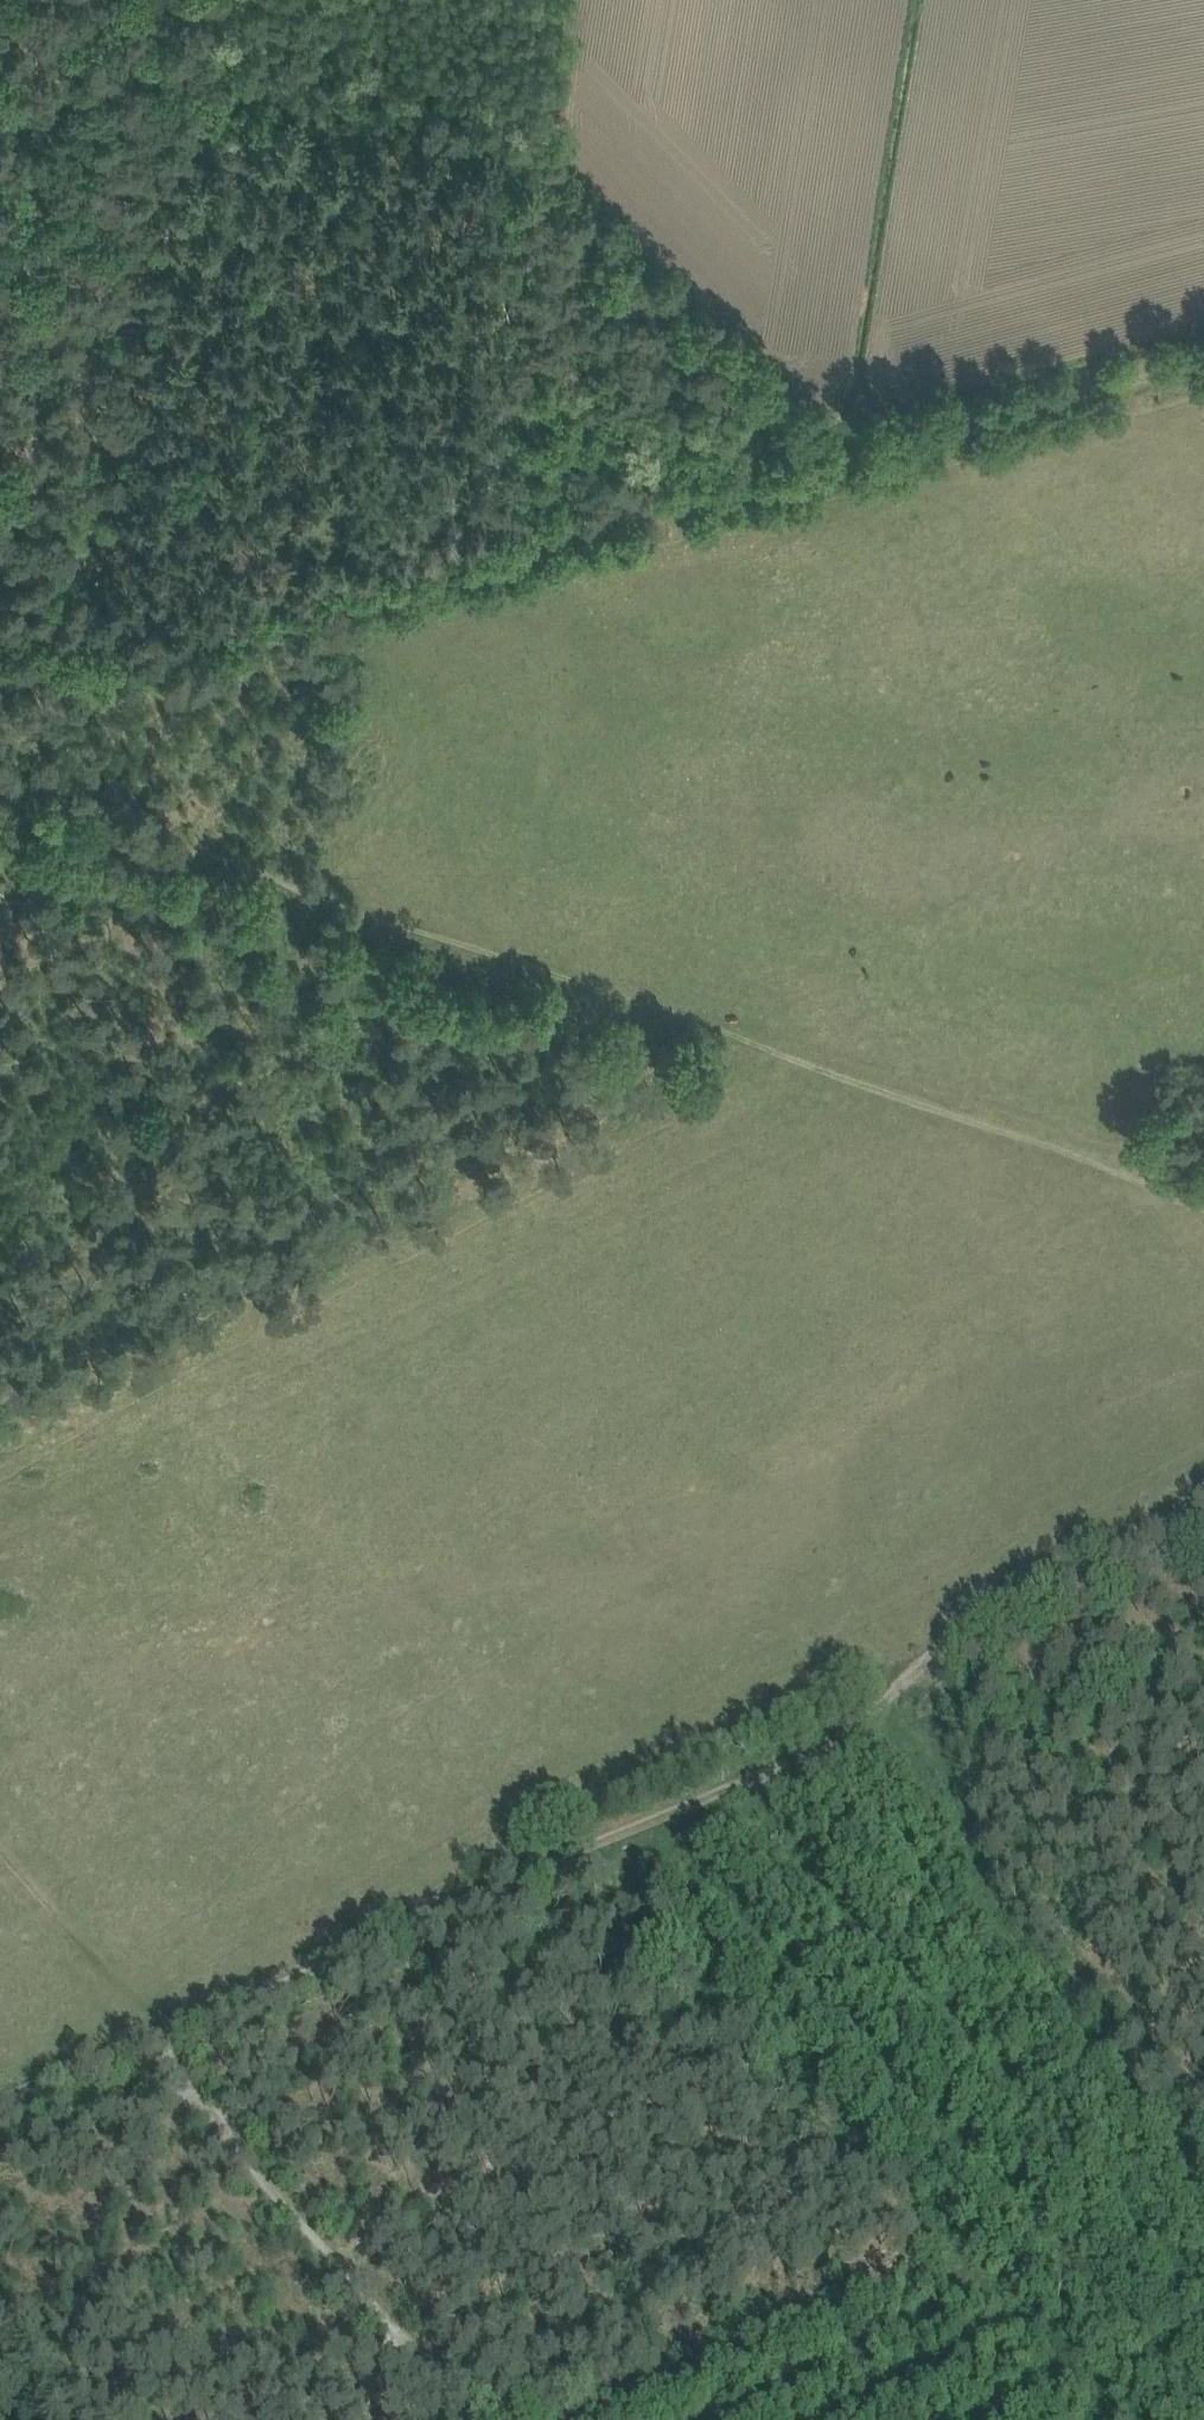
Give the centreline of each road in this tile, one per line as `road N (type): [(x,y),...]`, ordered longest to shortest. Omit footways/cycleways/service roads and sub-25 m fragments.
road 1 (track): [(0,679),(1203,362)]
road 2 (track): [(174,2038),(522,1856),(894,1722),(945,1646),(1203,1516)]
road 3 (track): [(174,2038),(520,2419)]
road 4 (track): [(0,1855),(174,2038)]

